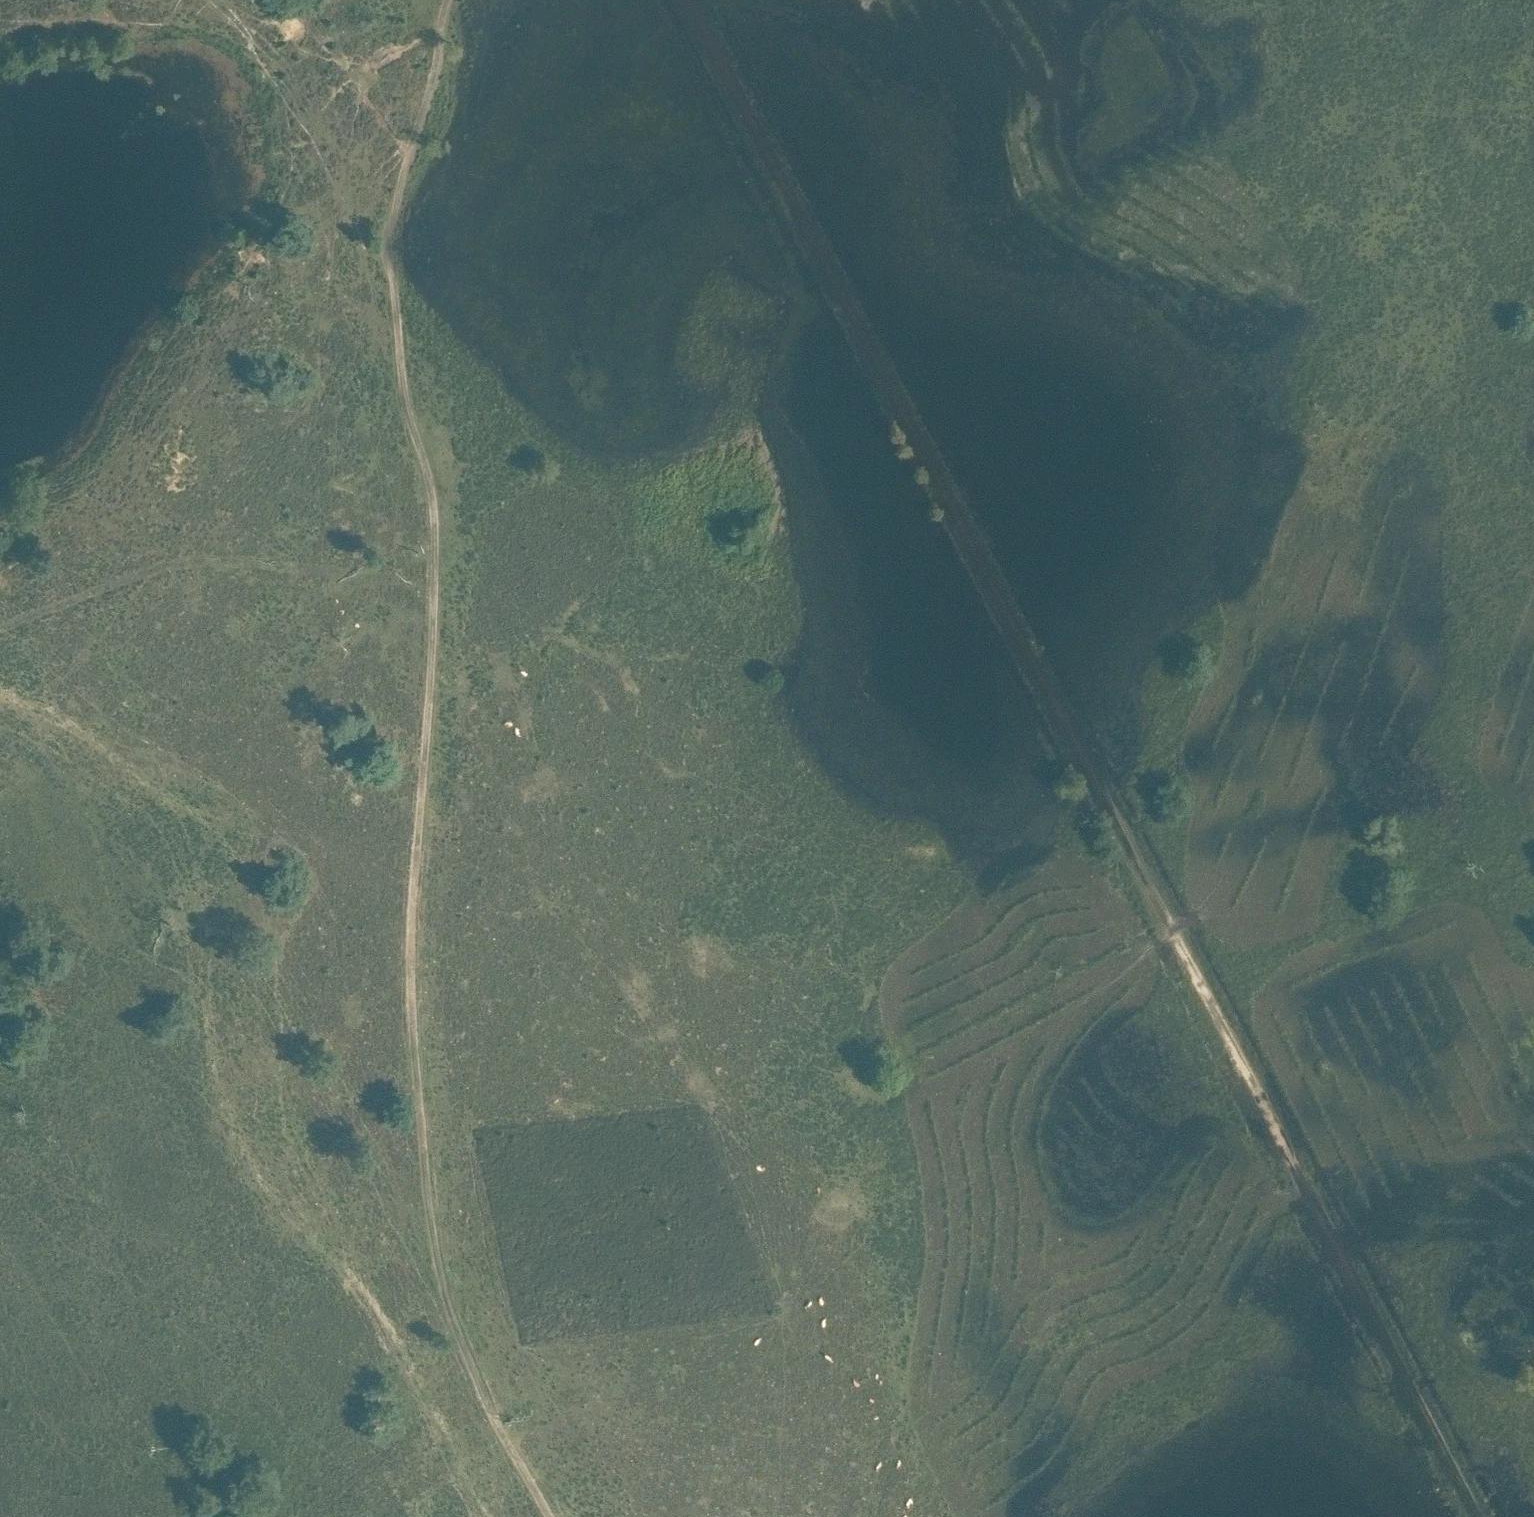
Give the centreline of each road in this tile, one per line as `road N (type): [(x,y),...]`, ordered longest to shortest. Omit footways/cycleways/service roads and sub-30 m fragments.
road 1 (track): [(685,0),(1479,1516)]

